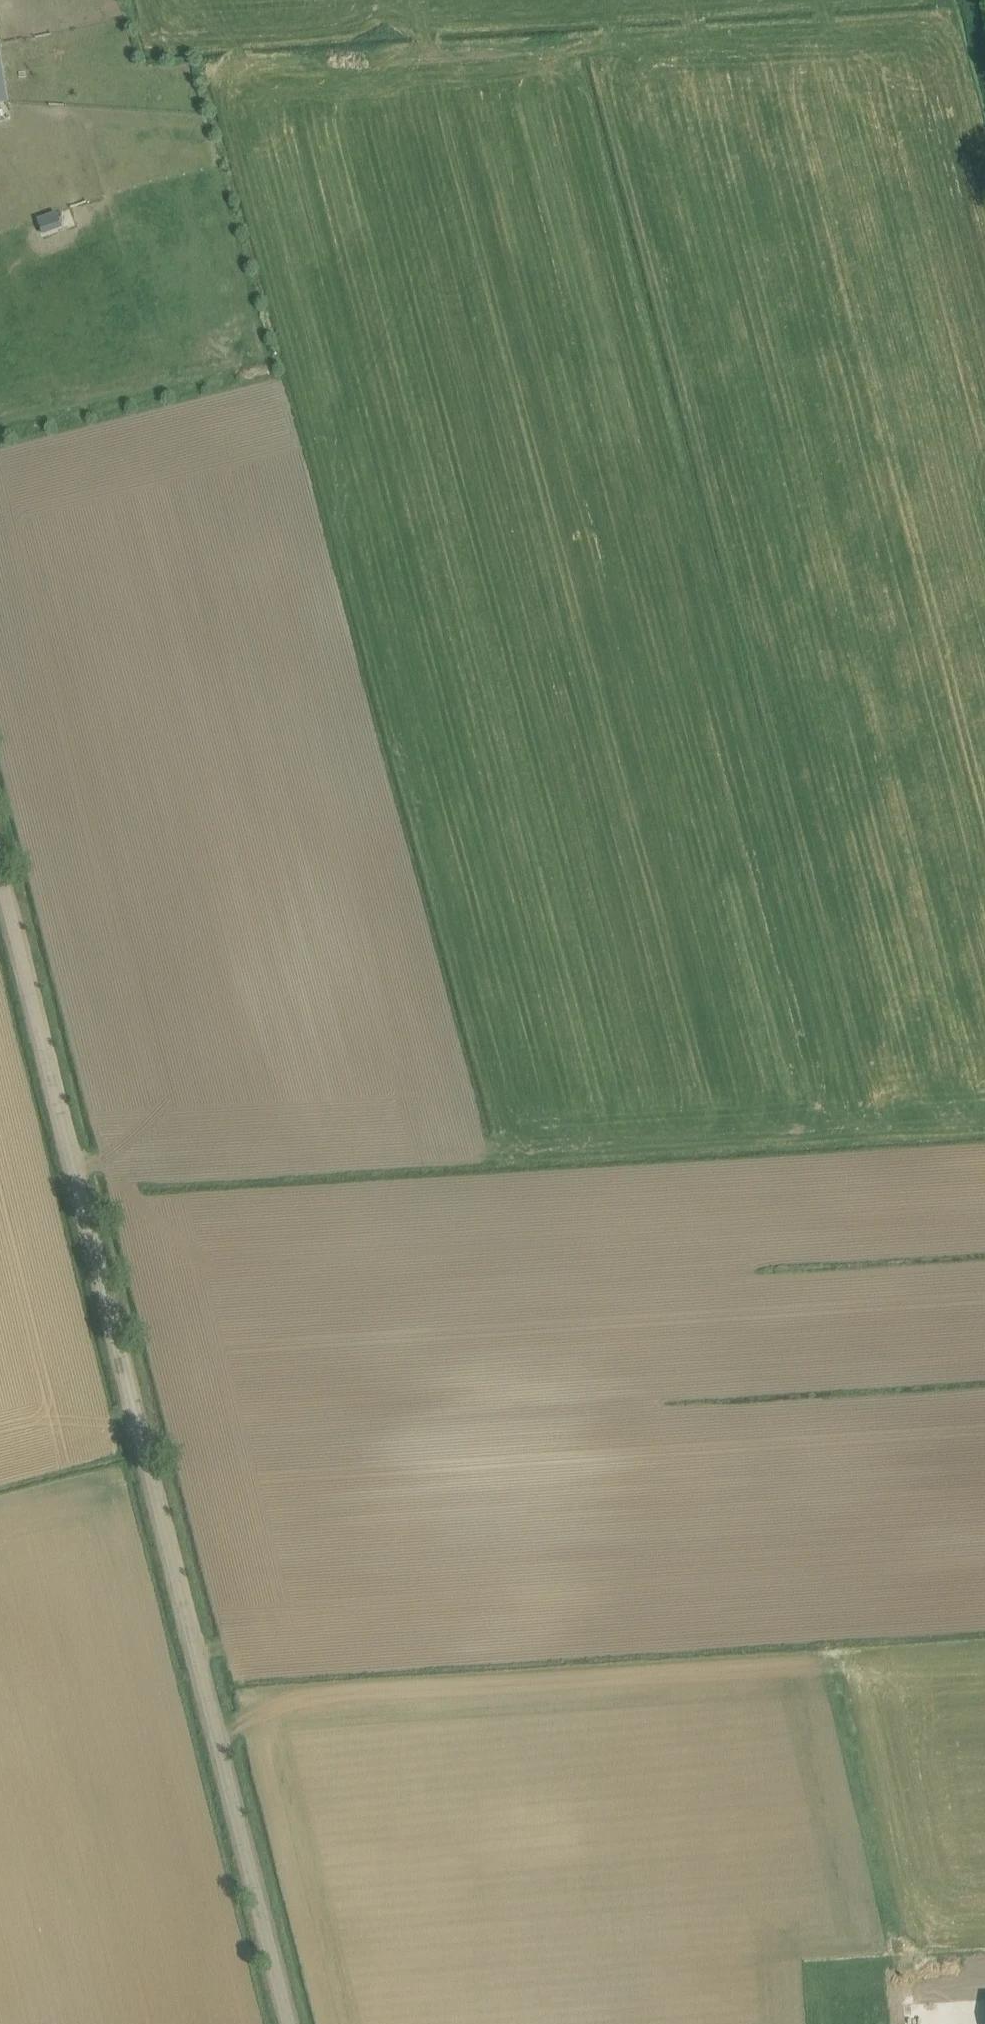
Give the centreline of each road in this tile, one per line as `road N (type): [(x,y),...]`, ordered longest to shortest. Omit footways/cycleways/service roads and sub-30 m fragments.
road 1 (unclassified): [(288,2023),(0,875)]

